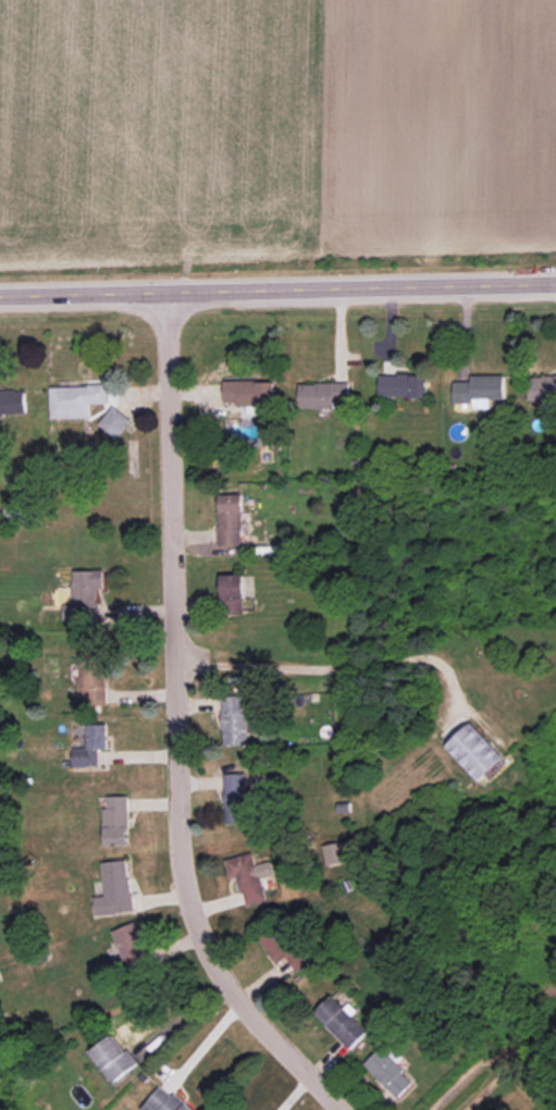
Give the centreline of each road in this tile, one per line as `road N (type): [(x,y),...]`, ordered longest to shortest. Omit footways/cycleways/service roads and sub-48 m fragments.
road 1 (residential): [(165,293),(180,858),(189,906),(243,1004),(345,1109)]
road 2 (tertiary): [(555,281),(0,296)]

